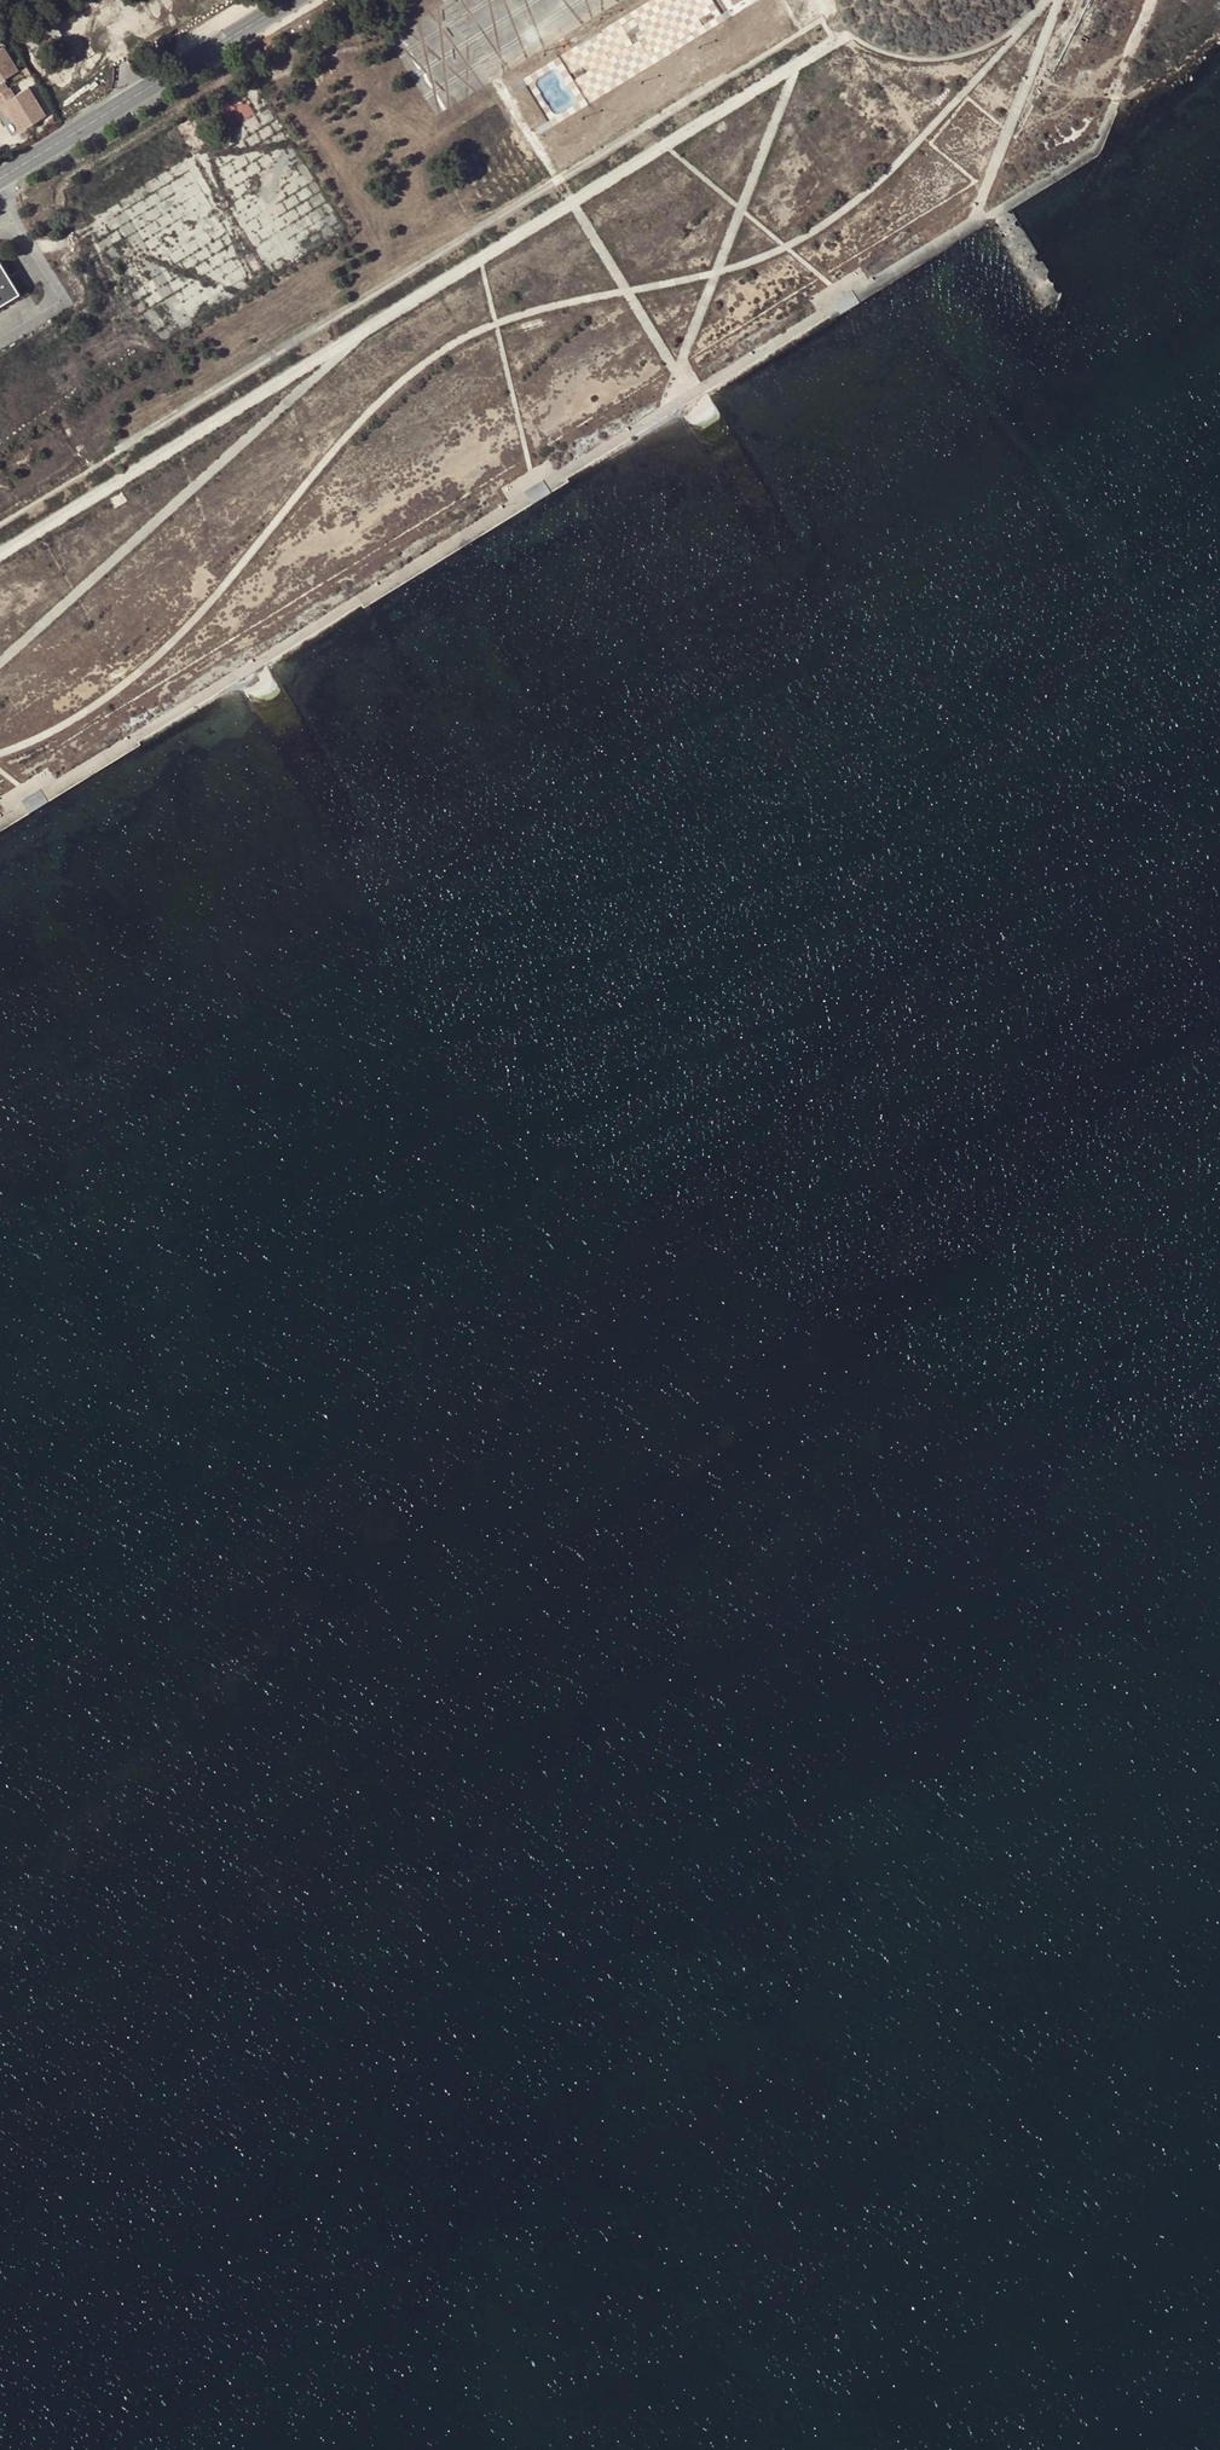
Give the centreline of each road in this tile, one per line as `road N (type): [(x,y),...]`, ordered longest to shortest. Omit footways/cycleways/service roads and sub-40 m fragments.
road 1 (tertiary): [(293,0),(0,182)]

